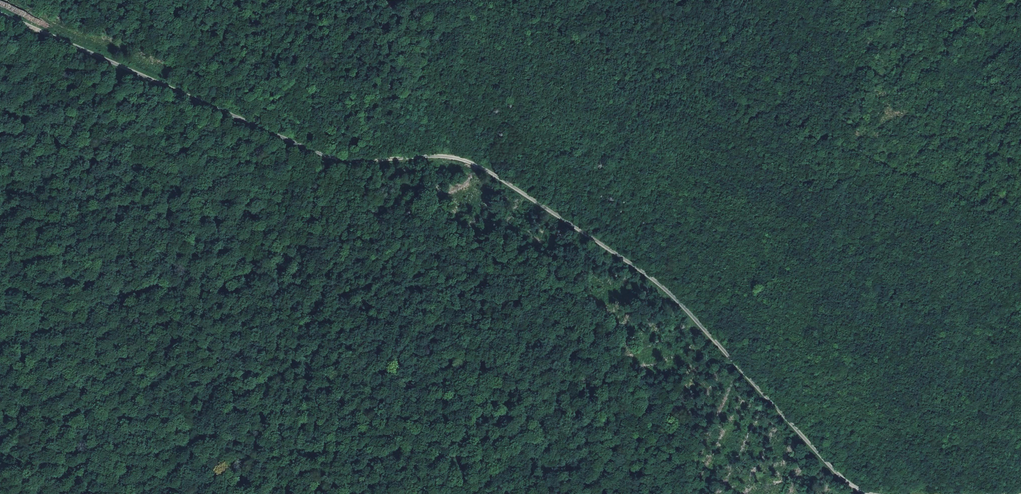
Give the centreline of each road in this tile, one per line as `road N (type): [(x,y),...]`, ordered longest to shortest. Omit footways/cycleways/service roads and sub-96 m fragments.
road 1 (track): [(867,493),(633,260),(470,160),(371,160)]
road 2 (track): [(371,160),(320,156),(0,13)]
road 3 (track): [(454,493),(481,432),(435,372),(413,285),(339,233)]

